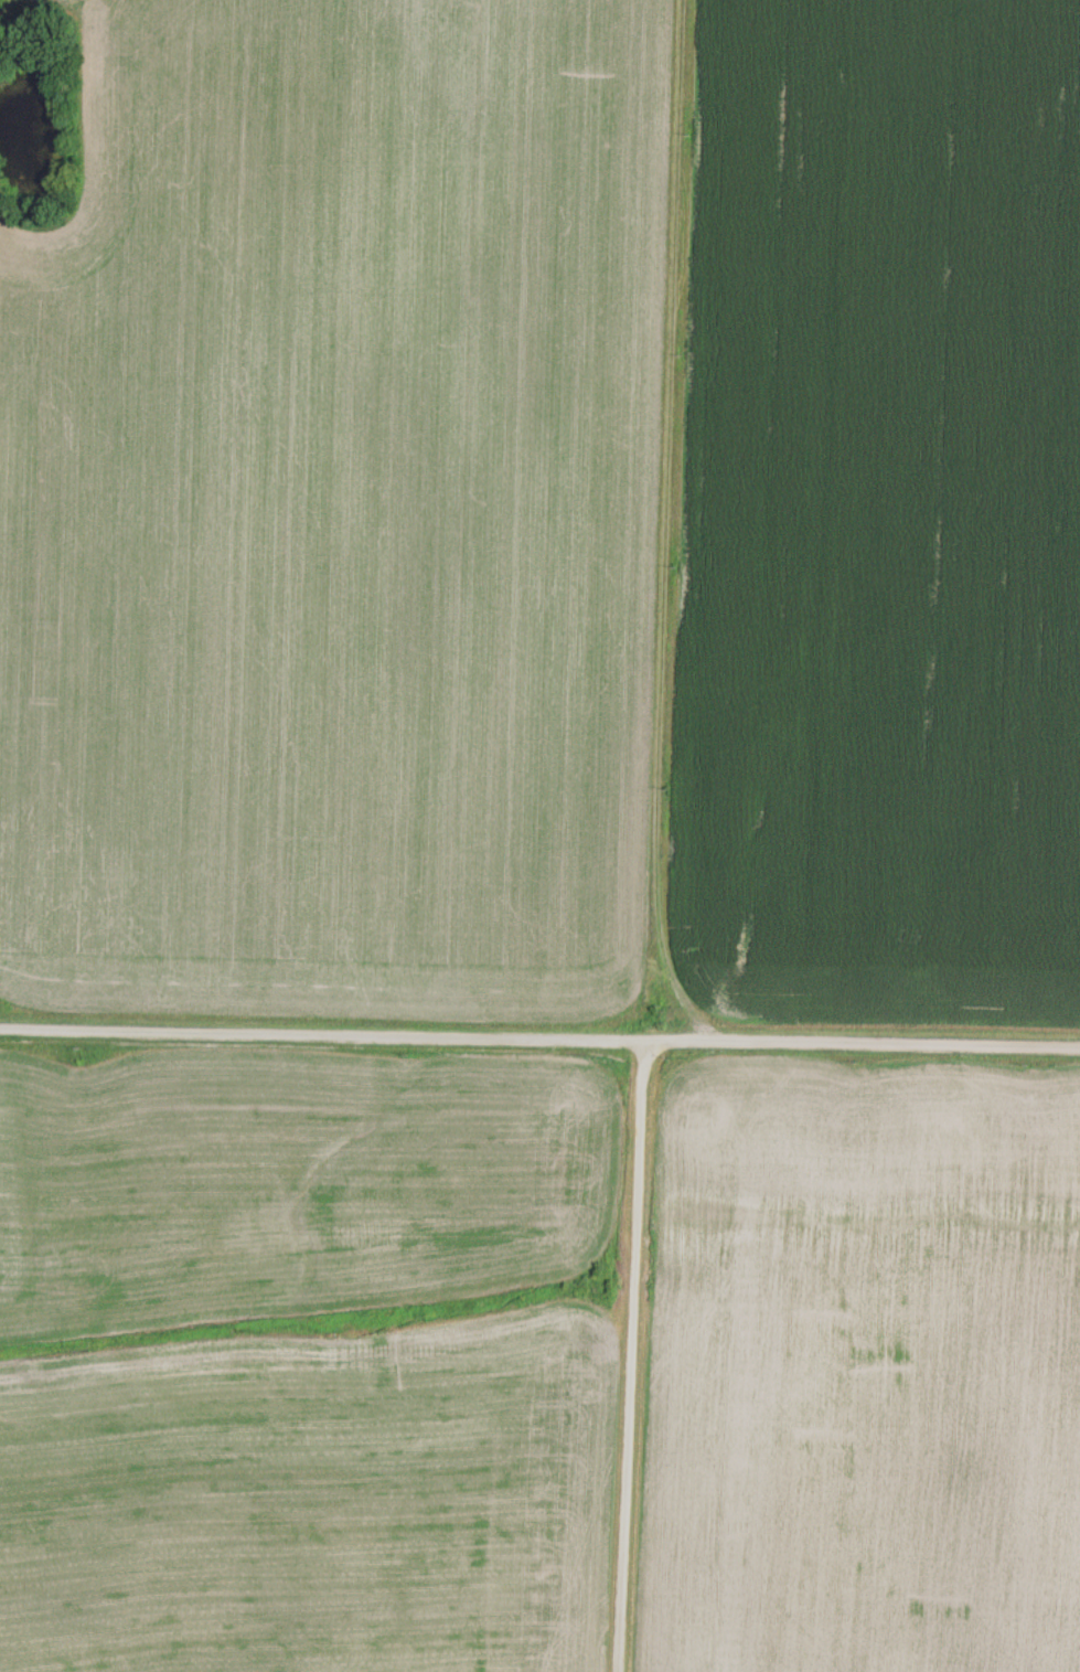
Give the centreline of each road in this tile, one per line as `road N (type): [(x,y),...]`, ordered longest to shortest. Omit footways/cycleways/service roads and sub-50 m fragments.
road 1 (residential): [(1079,1046),(0,1026)]
road 2 (residential): [(682,0),(645,1039)]
road 3 (tertiary): [(618,1671),(645,1039)]

